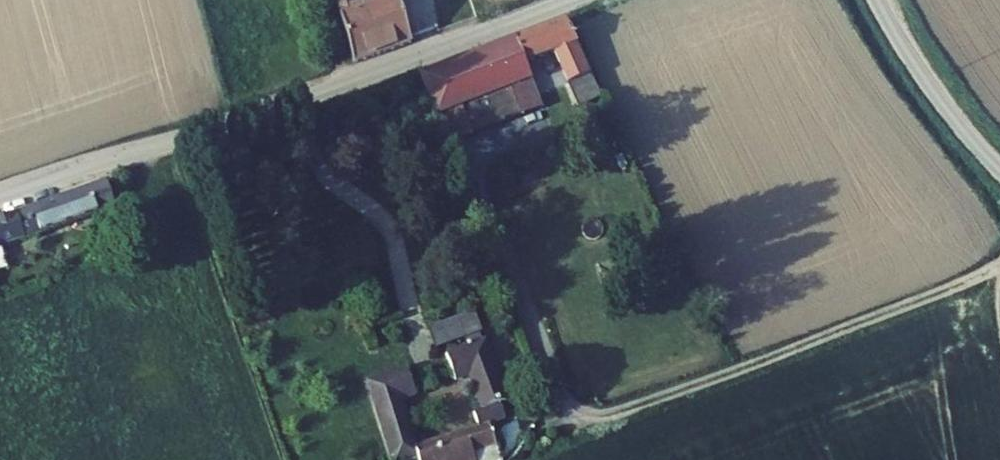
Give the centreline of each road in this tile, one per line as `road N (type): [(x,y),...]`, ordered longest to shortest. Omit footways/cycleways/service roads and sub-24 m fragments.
road 1 (unclassified): [(573,0),(0,197)]
road 2 (unclassified): [(999,169),(926,80),(879,0)]

